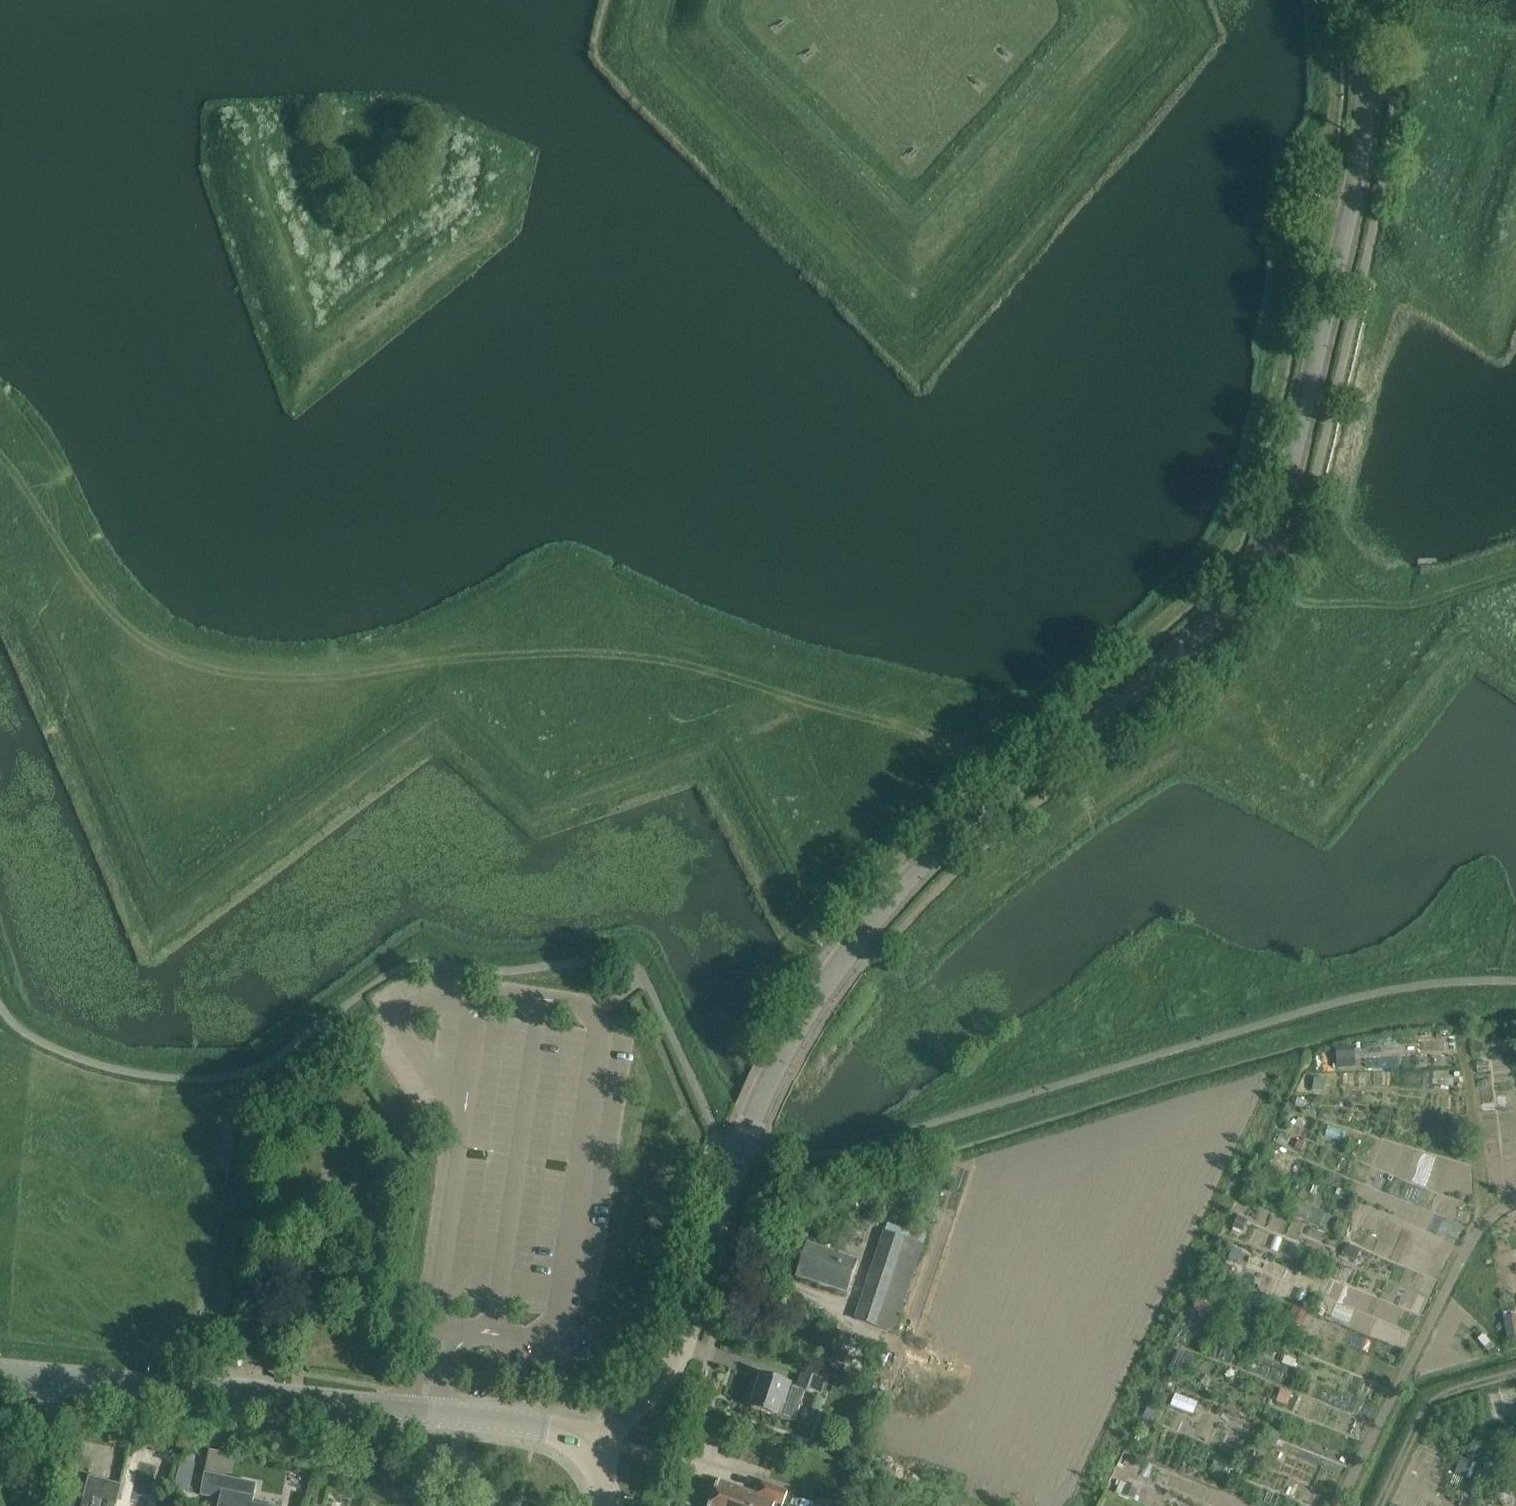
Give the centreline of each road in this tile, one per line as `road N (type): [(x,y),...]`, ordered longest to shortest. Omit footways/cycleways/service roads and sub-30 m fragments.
road 1 (tertiary): [(591,1449),(682,1351),(741,1145),(835,970),(898,892),(1243,592),(1268,553),(1289,495),(1367,130),(1364,0)]
road 2 (tertiary): [(591,1449),(529,1424),(52,1374)]
road 3 (track): [(1296,544),(1370,598),(1421,602),(1515,574)]
road 4 (residential): [(39,1505),(52,1374)]

